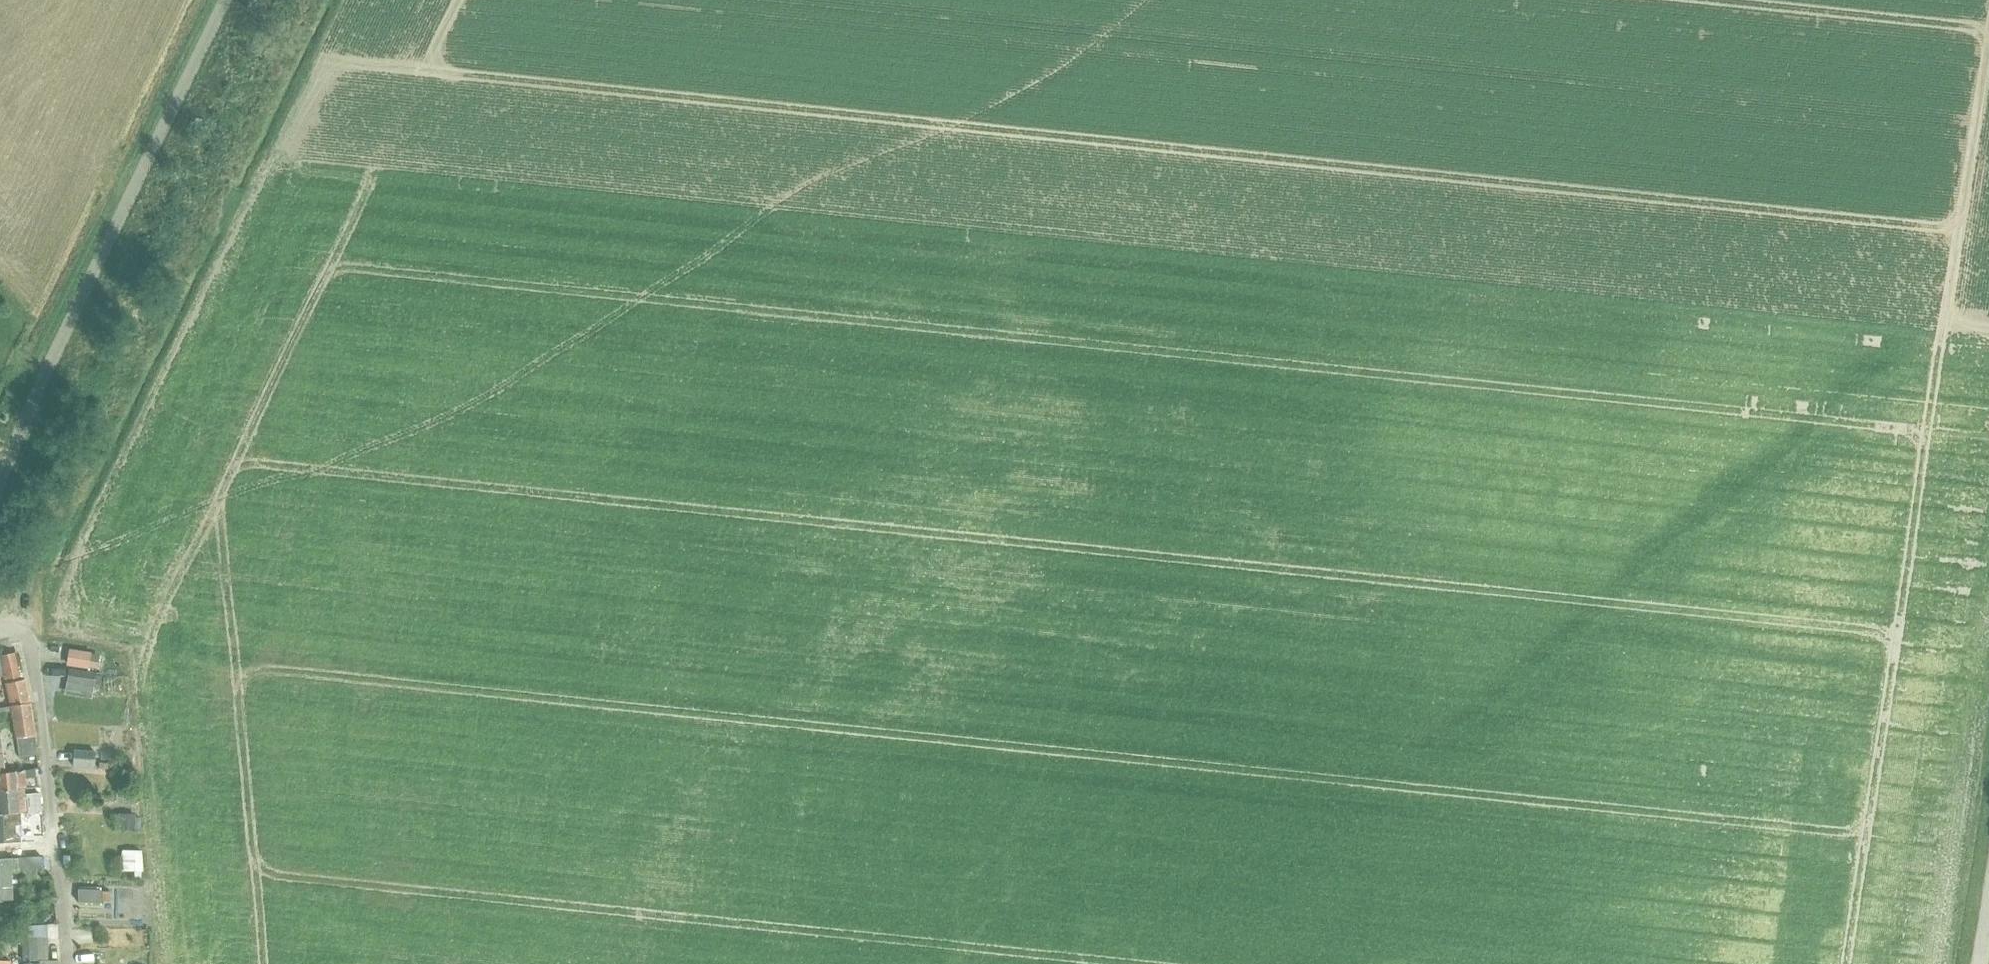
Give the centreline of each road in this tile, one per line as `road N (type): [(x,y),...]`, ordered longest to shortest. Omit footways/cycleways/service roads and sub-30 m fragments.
road 1 (unclassified): [(0,489),(65,330),(225,0)]
road 2 (residential): [(68,963),(33,651),(22,633),(0,632)]

